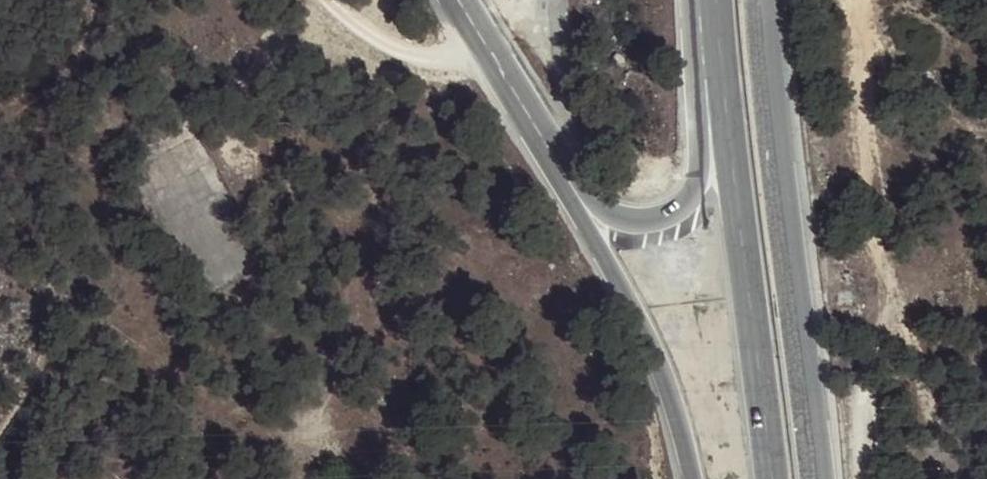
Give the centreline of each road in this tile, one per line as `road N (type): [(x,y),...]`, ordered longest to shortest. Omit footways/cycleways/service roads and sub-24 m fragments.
road 1 (track): [(860,0),(889,276),(859,400),(864,478)]
road 2 (trunk): [(719,0),(774,478)]
road 3 (trunk): [(815,478),(763,0)]
road 4 (trunk): [(691,0),(700,152),(686,205),(669,216),(625,219),(597,204),(554,158)]
road 5 (trunk): [(554,158),(664,376),(693,478)]
road 6 (secondary): [(458,0),(554,158)]
road 7 (track): [(554,158),(565,104),(558,0)]

